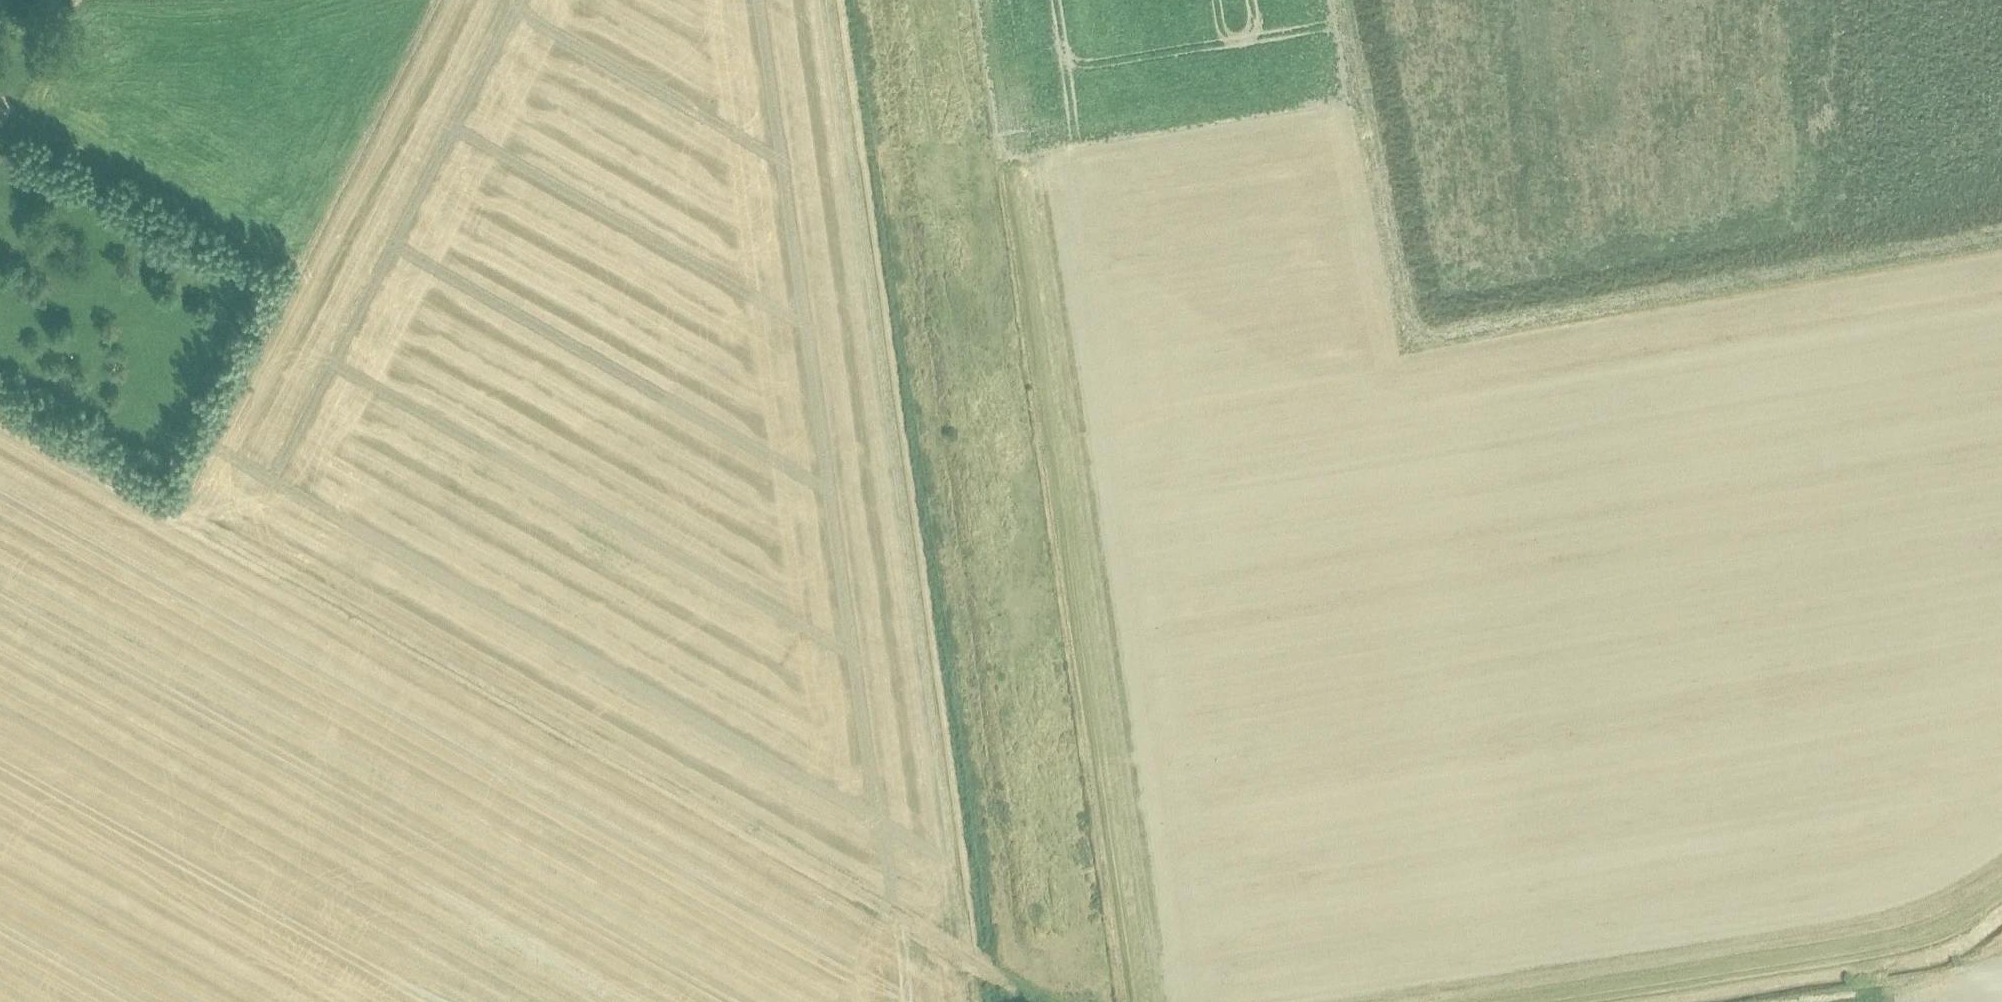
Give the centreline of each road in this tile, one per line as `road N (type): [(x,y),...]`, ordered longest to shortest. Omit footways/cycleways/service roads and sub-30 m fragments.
road 1 (track): [(0,425),(1003,1001)]
road 2 (track): [(1626,1001),(1936,955),(2001,917)]

